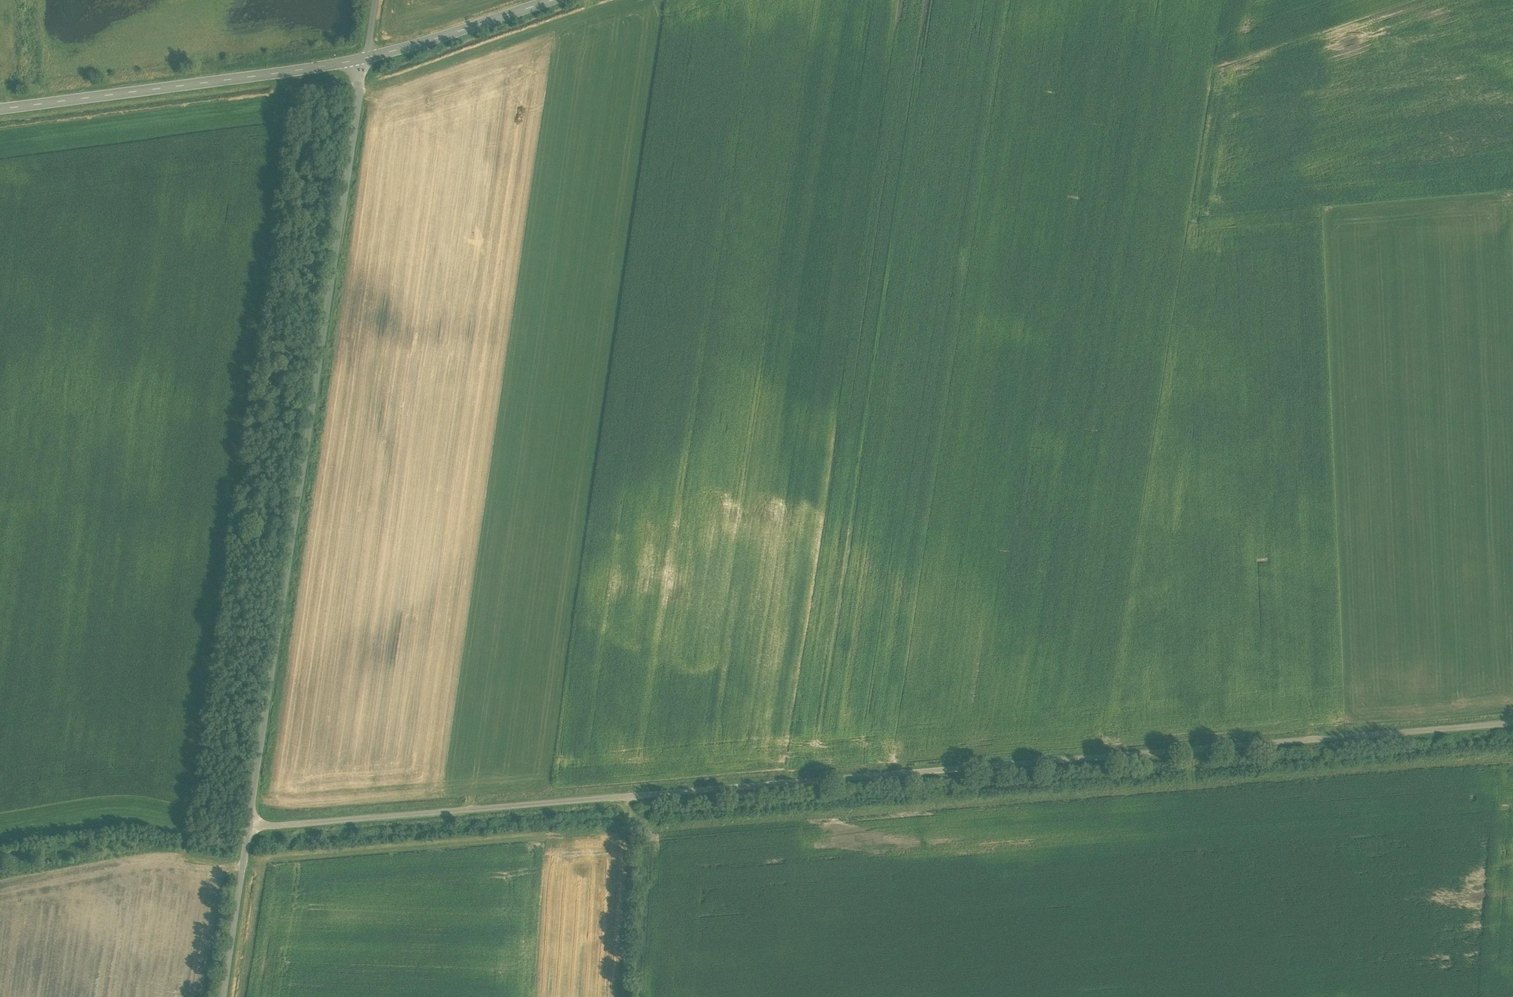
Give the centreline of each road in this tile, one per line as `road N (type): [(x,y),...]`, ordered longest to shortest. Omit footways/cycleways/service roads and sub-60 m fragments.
road 1 (unclassified): [(1512,729),(249,826)]
road 2 (unclassified): [(363,58),(249,826)]
road 3 (tertiary): [(0,109),(363,58)]
road 4 (tertiary): [(363,58),(551,0)]
road 5 (unclassified): [(249,826),(223,996)]

